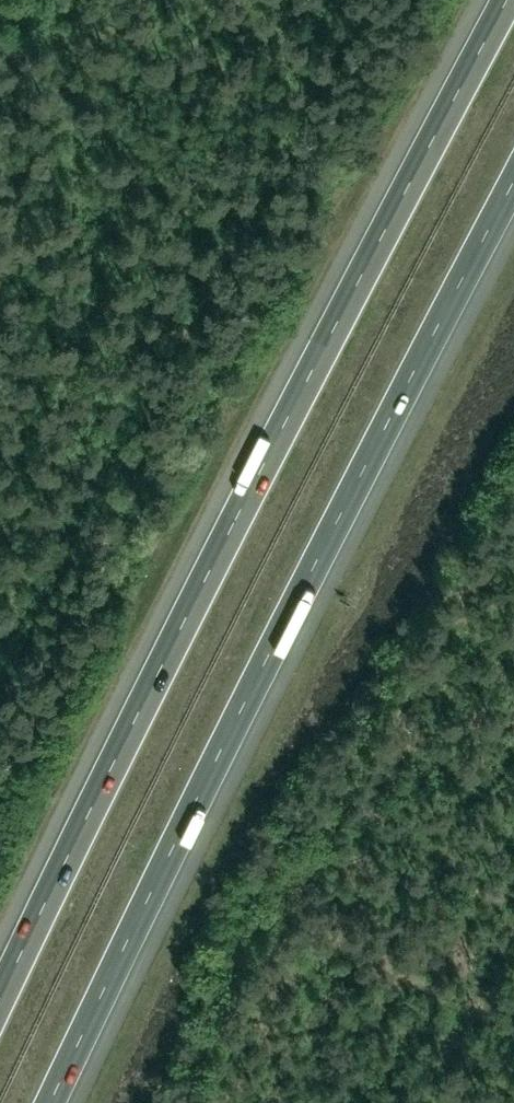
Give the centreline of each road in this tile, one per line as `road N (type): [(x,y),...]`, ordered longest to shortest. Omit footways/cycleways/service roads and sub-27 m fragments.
road 1 (motorway): [(507,0),(279,434),(0,998)]
road 2 (motorway): [(49,1102),(513,180)]

